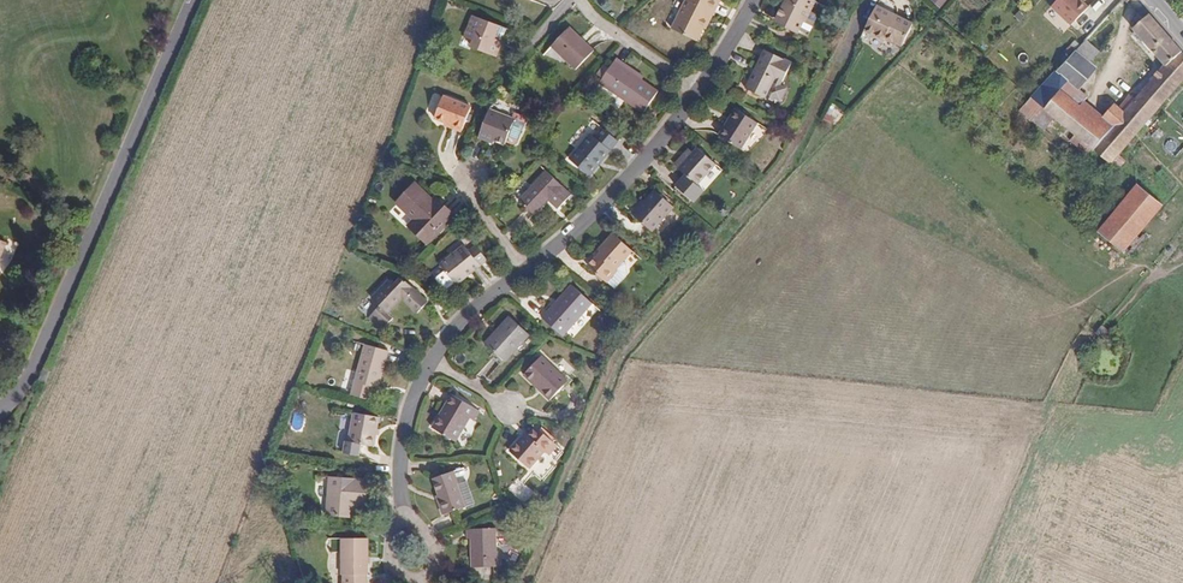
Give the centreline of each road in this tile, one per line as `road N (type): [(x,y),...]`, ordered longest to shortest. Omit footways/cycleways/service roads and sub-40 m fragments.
road 1 (track): [(521,582),(613,364),(802,138),(868,0)]
road 2 (residential): [(0,409),(41,352),(192,0)]
road 3 (track): [(1097,312),(1052,385),(970,582)]
road 4 (residential): [(695,86),(590,216),(524,267)]
road 5 (residential): [(399,501),(390,551),(394,573),(406,580),(436,570),(438,554),(420,524)]
road 6 (residential): [(431,356),(397,461),(399,501)]
road 7 (residential): [(695,86),(615,33),(581,0)]
road 8 (residential): [(524,267),(471,305),(431,356)]

